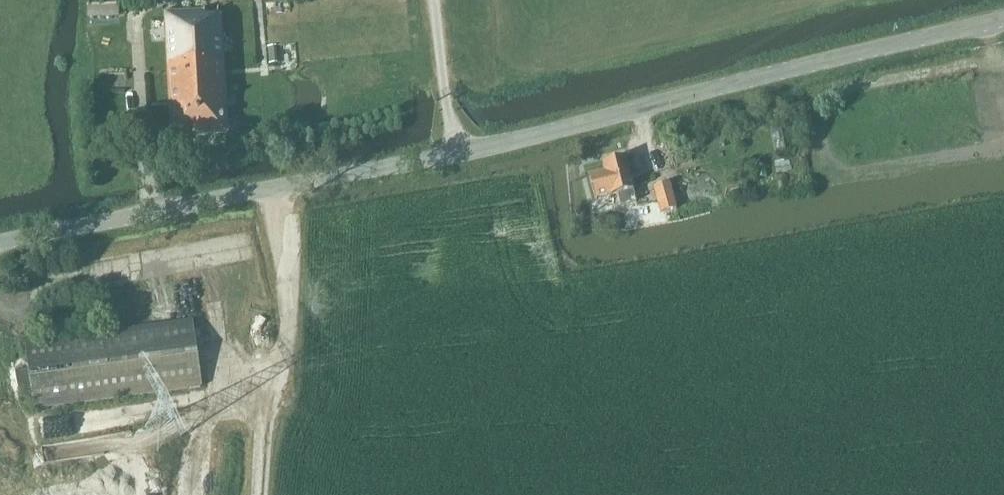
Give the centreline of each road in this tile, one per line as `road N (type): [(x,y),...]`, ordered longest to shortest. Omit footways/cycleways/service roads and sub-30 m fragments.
road 1 (tertiary): [(0,248),(276,186),(432,162),(1003,22)]
road 2 (track): [(256,494),(262,413),(291,327),(276,186)]

